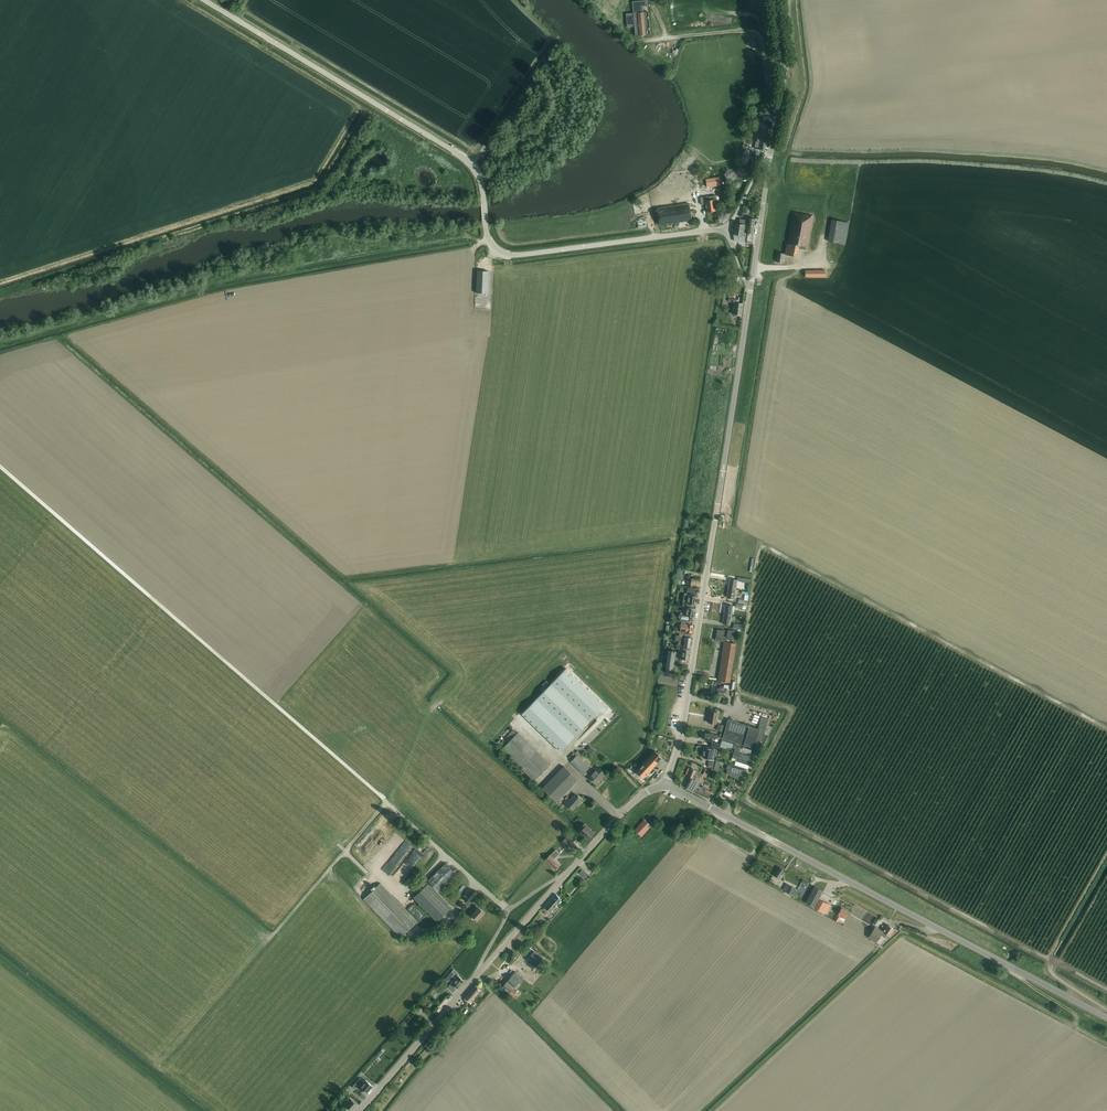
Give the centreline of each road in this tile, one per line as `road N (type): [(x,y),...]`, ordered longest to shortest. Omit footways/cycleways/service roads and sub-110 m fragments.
road 1 (unclassified): [(727,230),(513,257),(498,252),(490,244),(482,185),(465,158),(207,0)]
road 2 (unclassified): [(664,786),(686,705),(751,289)]
road 3 (track): [(0,344),(253,276),(469,238),(490,244)]
road 4 (secondary): [(1106,1019),(664,786)]
road 5 (secondary): [(359,1110),(634,802),(664,786)]
road 6 (track): [(778,119),(758,32),(677,38)]
road 7 (unclassified): [(771,150),(783,85),(775,0)]
road 8 (unclassified): [(751,289),(771,150)]

